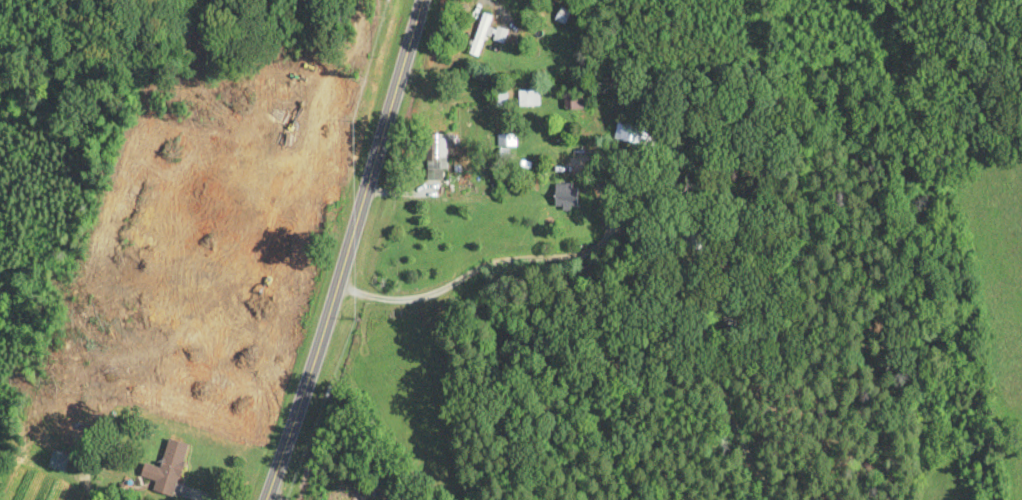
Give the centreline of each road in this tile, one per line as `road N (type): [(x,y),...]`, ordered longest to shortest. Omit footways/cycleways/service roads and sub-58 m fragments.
road 1 (primary): [(256,499),(317,336),(416,0)]

